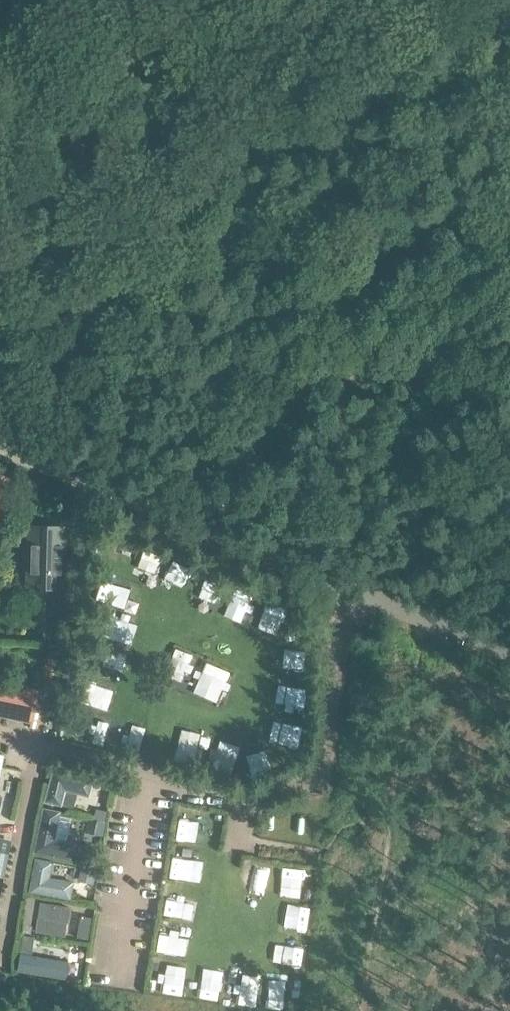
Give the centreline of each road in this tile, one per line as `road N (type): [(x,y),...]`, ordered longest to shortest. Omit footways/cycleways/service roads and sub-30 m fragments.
road 1 (unclassified): [(509,653),(0,448)]
road 2 (track): [(509,378),(0,359)]

